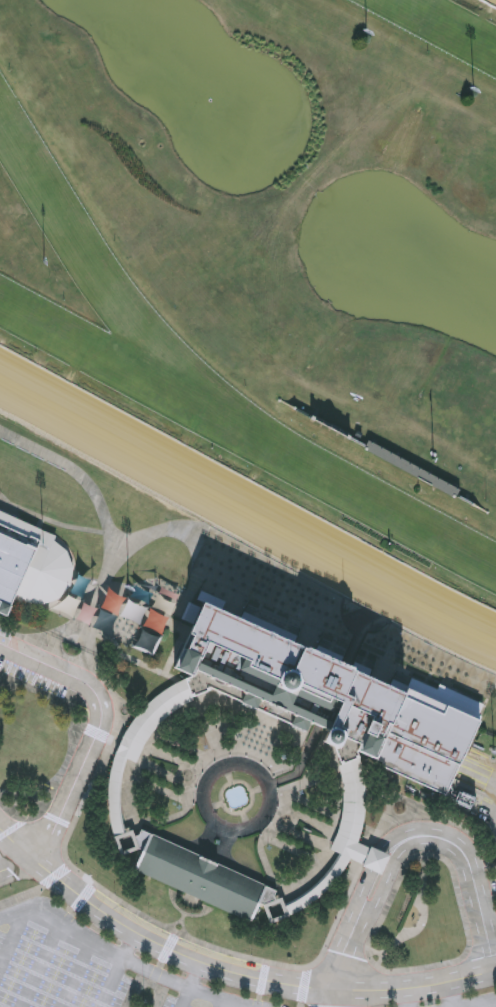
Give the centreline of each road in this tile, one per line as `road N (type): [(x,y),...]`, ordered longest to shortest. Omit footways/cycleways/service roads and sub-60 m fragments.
road 1 (tertiary): [(341,991),(263,980),(168,949),(98,909),(0,828)]
road 2 (tertiary): [(495,970),(389,991),(341,991)]

